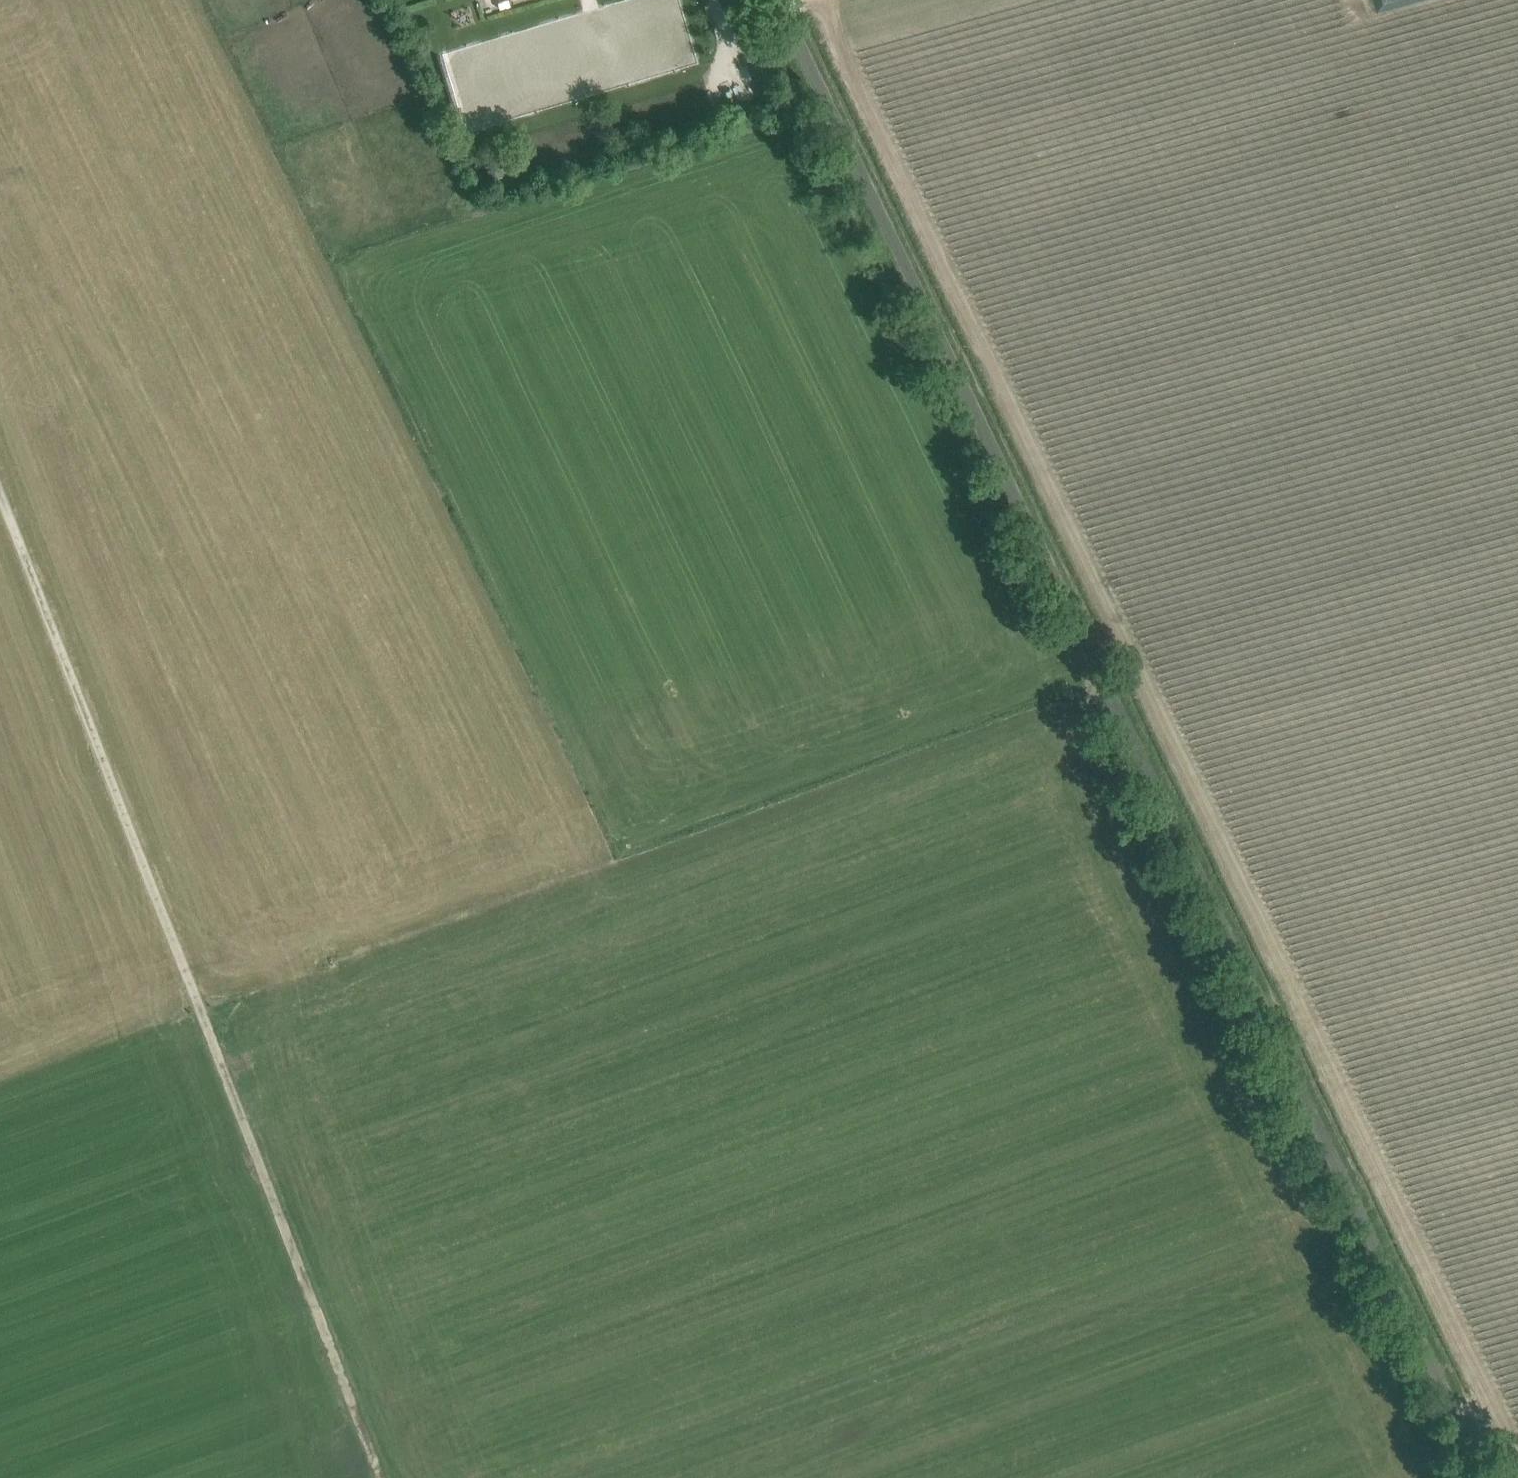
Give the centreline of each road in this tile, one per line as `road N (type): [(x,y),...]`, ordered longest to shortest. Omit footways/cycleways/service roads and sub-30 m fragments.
road 1 (unclassified): [(1485,1477),(778,0)]

